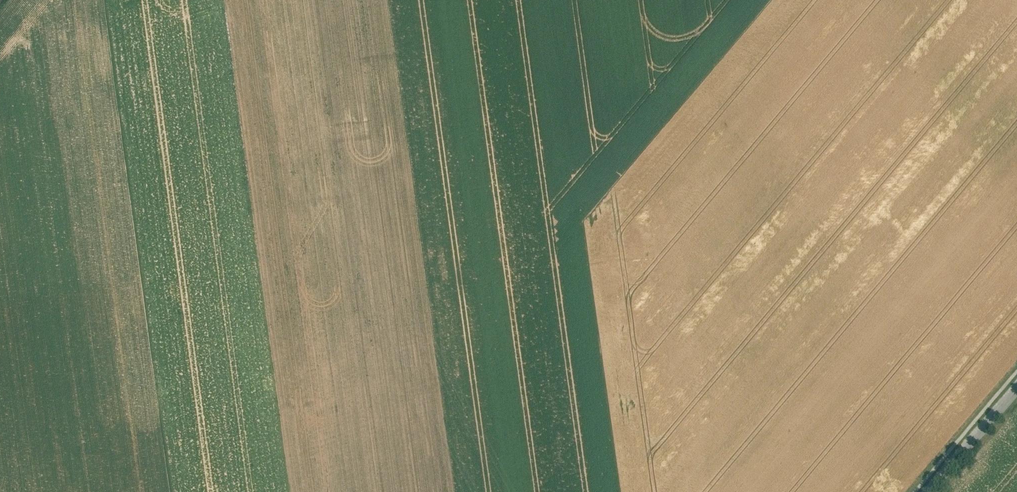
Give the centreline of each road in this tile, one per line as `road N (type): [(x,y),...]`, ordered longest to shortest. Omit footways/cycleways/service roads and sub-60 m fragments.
road 1 (unclassified): [(1016,388),(930,491)]

